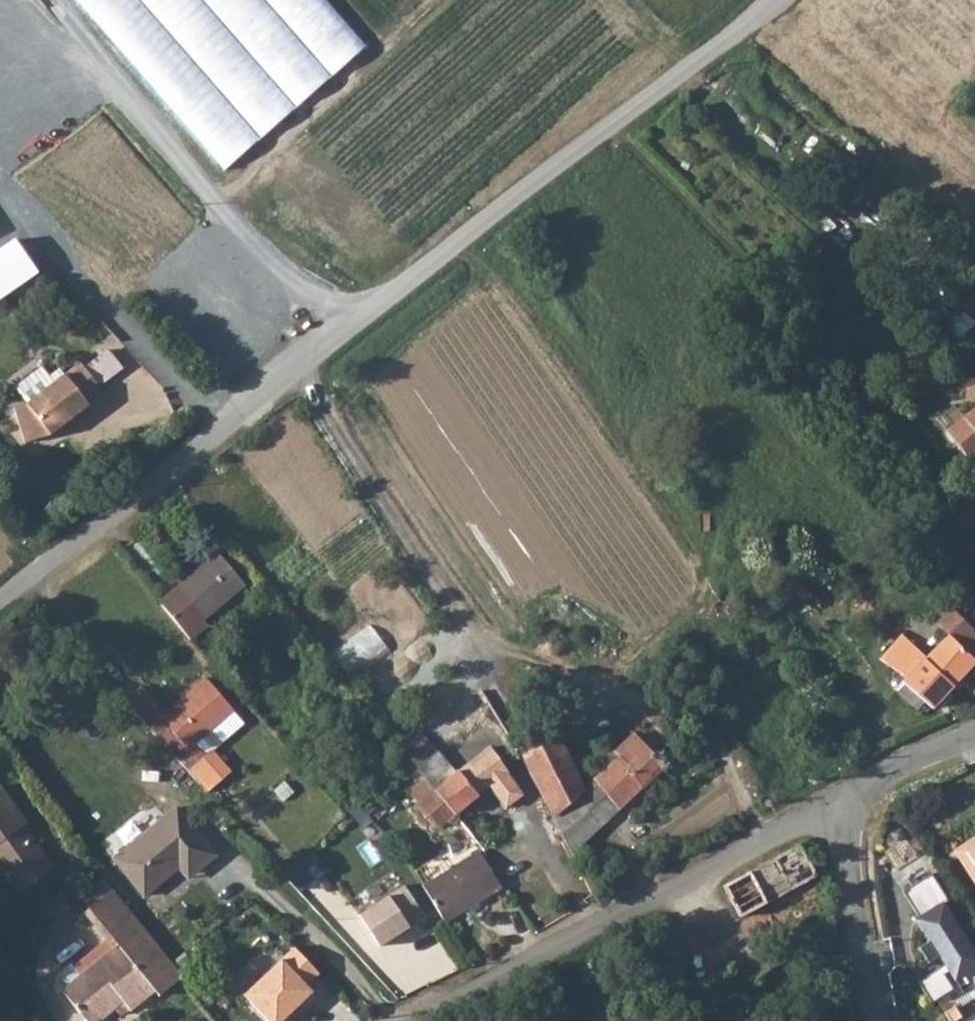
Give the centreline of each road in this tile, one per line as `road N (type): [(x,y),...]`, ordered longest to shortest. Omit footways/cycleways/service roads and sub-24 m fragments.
road 1 (unclassified): [(0,596),(712,50),(765,0)]
road 2 (track): [(771,828),(690,725),(514,657),(466,627),(301,367)]
road 3 (track): [(614,125),(819,339),(907,420),(974,557)]
road 4 (residential): [(409,1020),(771,828),(849,804)]
road 5 (unclassified): [(849,804),(845,849),(872,1020)]
road 6 (unclassified): [(974,734),(901,765),(849,804)]

